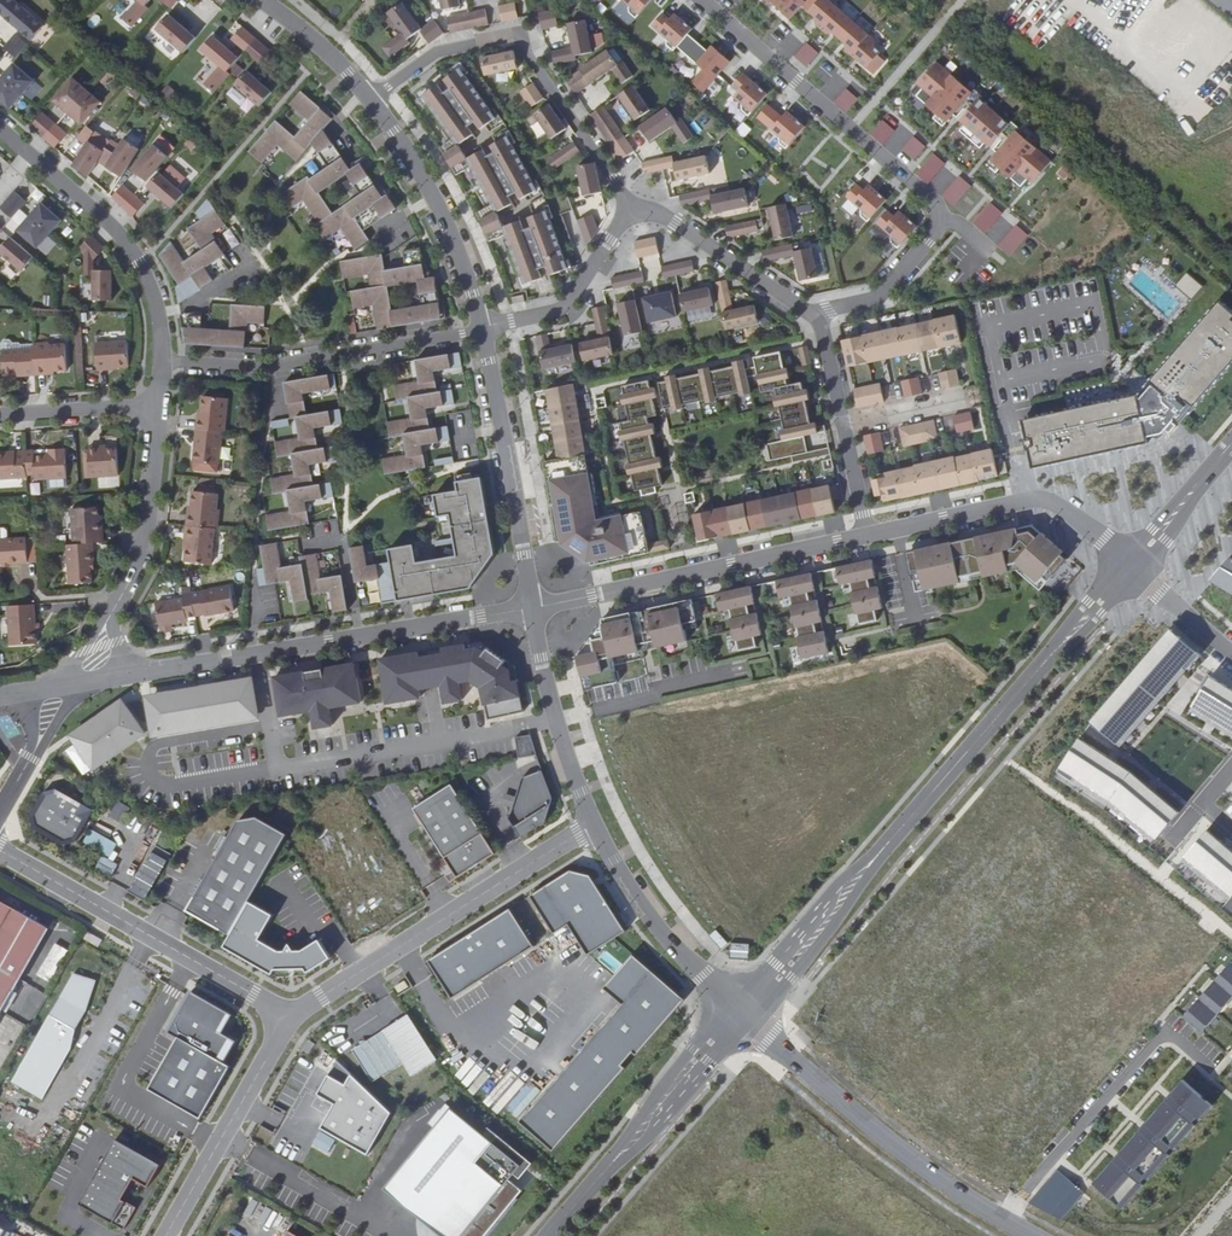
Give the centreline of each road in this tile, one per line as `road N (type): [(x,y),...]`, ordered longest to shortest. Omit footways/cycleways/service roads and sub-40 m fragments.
road 1 (secondary): [(741,1012),(1129,563)]
road 2 (residential): [(702,0),(940,213),(941,224),(878,298),(818,315)]
road 3 (residential): [(534,608),(65,682)]
road 4 (residential): [(638,209),(507,34),(441,50),(370,98)]
road 5 (unclassified): [(741,1012),(909,1156),(1034,1235)]
road 6 (residential): [(594,823),(291,1016)]
road 7 (residential): [(868,536),(534,608)]
road 8 (unclassified): [(0,853),(291,1016)]
road 9 (residential): [(161,362),(266,368),(479,328)]
road 10 (residential): [(0,126),(115,225),(140,262),(161,362)]
road 11 (residential): [(158,406),(135,564),(65,682)]
road 12 (secondary): [(546,1235),(741,1012)]
road 13 (residential): [(1129,563),(1049,501),(868,536)]
road 14 (unclassified): [(479,328),(534,608)]
road 15 (unclassified): [(370,98),(450,234),(479,328)]
road 16 (residential): [(291,1016),(166,1235)]
road 17 (unclassified): [(594,823),(662,934),(741,1012)]
road 18 (residential): [(818,315),(868,536)]
road 19 (unclassified): [(534,608),(555,719),(594,823)]
road 20 (residential): [(479,328),(560,310),(582,293),(619,222),(638,209)]
road 21 (residential): [(638,209),(653,209),(818,315)]
road 22 (residential): [(0,417),(158,406)]
road 23 (secondary): [(1129,563),(1231,449)]
road 24 (unclassified): [(257,0),(370,98)]
road 25 (residential): [(65,682),(0,809)]
road 26 (residential): [(1129,563),(1231,654)]

